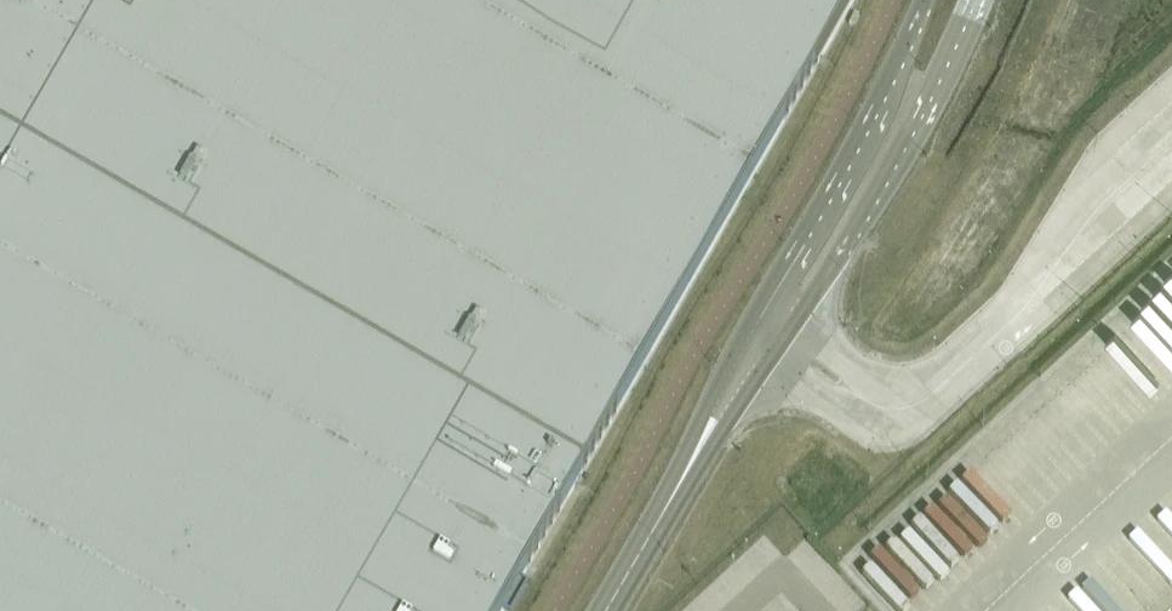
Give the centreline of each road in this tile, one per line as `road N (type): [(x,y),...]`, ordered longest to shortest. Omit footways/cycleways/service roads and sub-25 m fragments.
road 1 (tertiary): [(666,506),(919,124),(976,0)]
road 2 (tertiary): [(925,0),(878,112),(718,379),(666,506)]
road 3 (tertiary): [(666,506),(605,610)]

